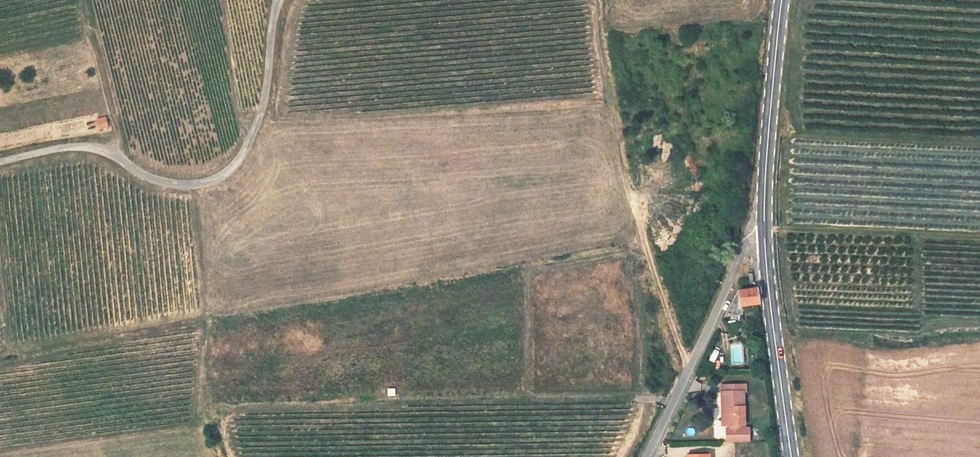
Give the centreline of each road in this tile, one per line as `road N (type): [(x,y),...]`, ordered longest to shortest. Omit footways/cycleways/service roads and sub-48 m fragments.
road 1 (unclassified): [(280,0),(256,129),(242,156),(213,180),(180,185),(148,177),(91,146),(0,162)]
road 2 (residential): [(648,456),(739,259),(766,228)]
road 3 (secondary): [(783,0),(766,228)]
road 4 (secondary): [(766,228),(778,360)]

